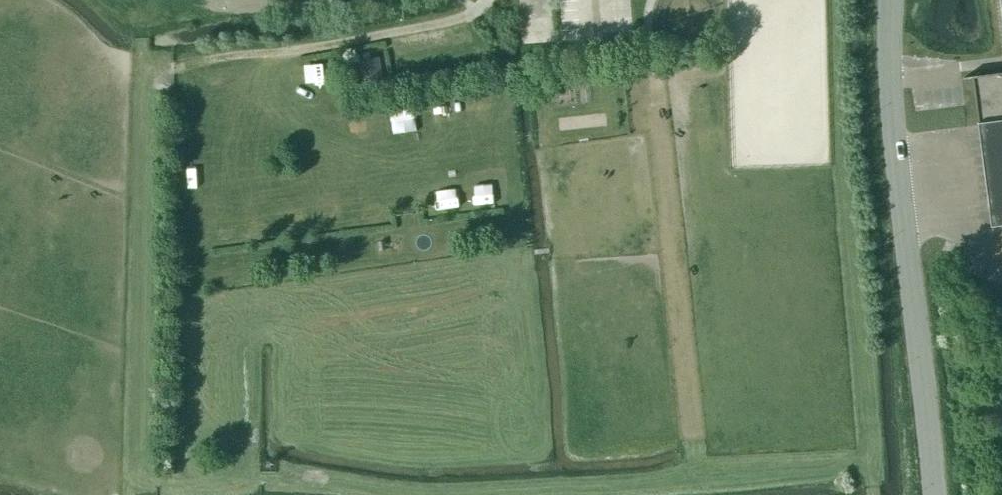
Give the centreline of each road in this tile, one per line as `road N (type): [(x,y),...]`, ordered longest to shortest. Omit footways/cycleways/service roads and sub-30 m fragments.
road 1 (secondary): [(937,494),(894,145),(890,0)]

